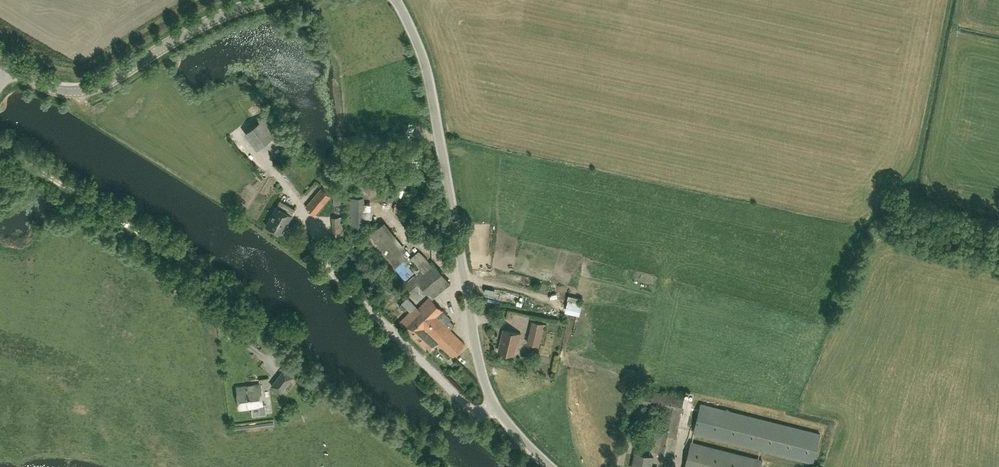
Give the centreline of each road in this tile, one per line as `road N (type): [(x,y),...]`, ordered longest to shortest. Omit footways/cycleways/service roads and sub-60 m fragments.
road 1 (unclassified): [(495,405),(475,341),(426,66),(396,0)]
road 2 (unclassified): [(11,69),(58,91),(94,89),(202,25),(268,0)]
road 3 (track): [(0,148),(217,287)]
road 4 (unclassified): [(495,405),(478,411),(465,403),(338,278)]

